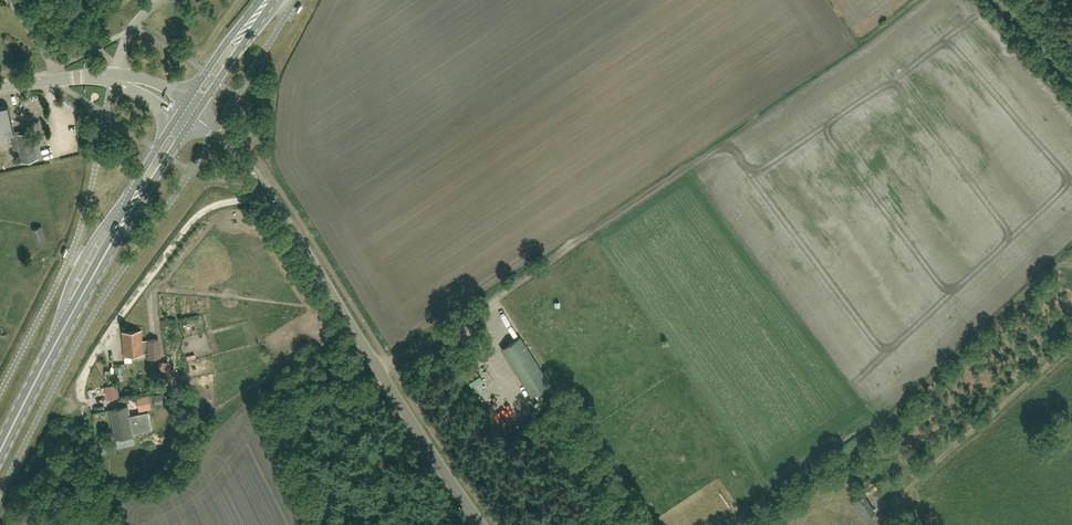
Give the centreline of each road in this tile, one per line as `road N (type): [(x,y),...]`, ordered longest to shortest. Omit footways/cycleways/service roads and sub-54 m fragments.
road 1 (tertiary): [(485,524),(263,187),(190,113)]
road 2 (primary): [(0,452),(139,191),(190,113)]
road 3 (primary): [(190,113),(267,0)]

